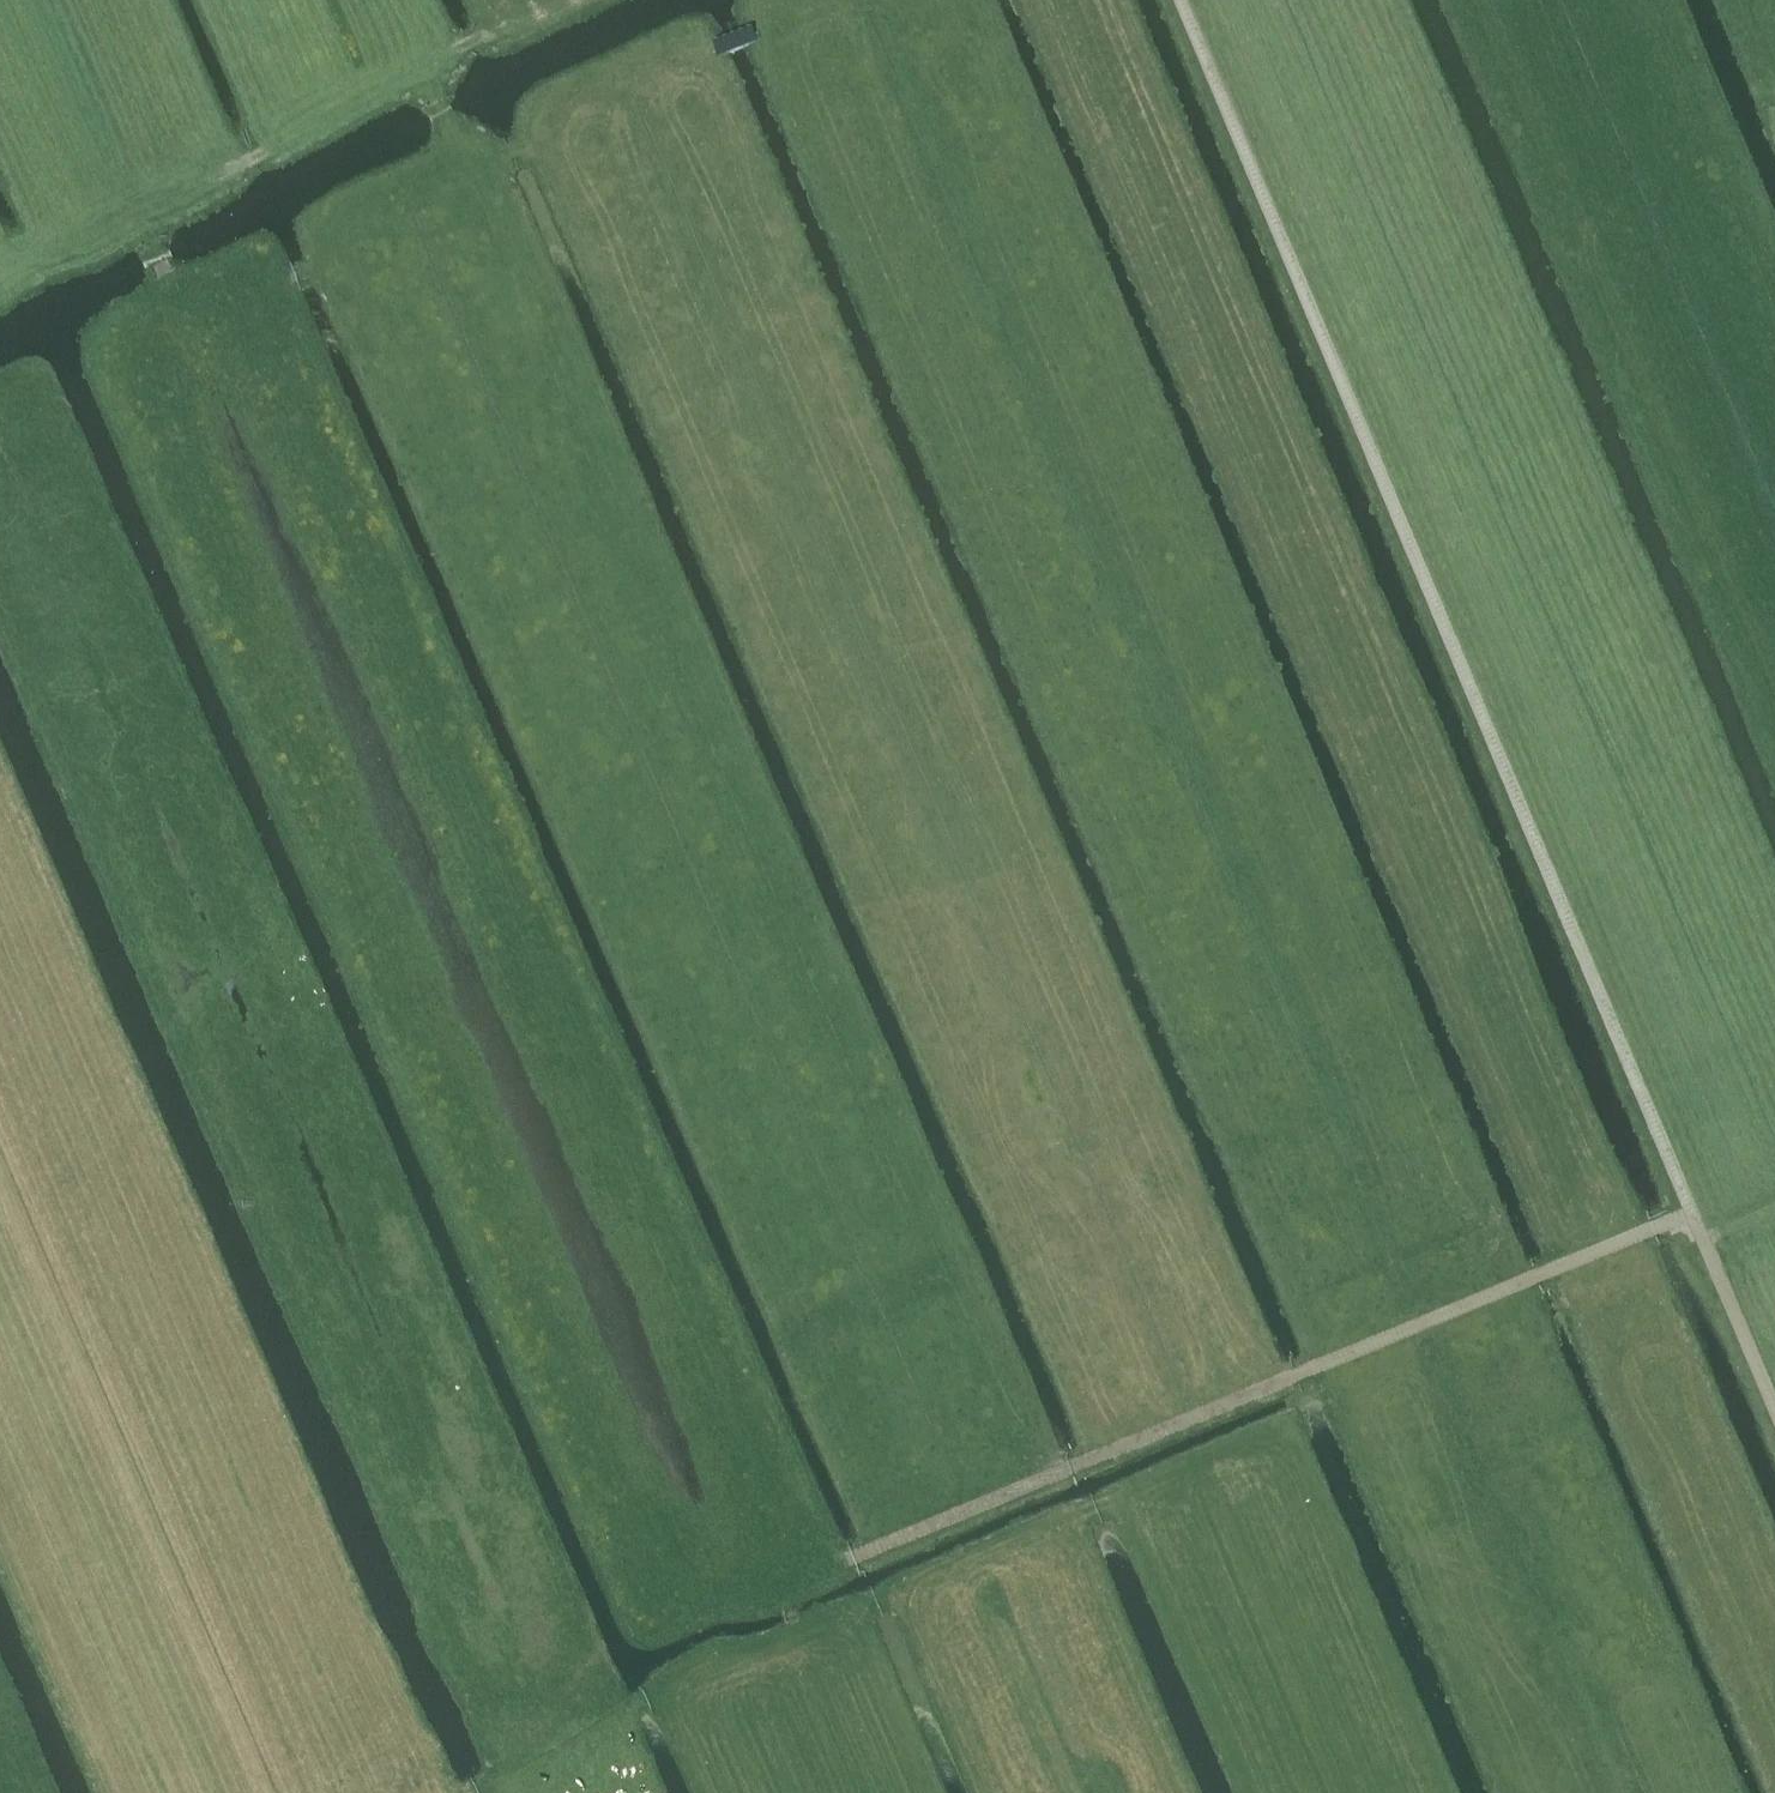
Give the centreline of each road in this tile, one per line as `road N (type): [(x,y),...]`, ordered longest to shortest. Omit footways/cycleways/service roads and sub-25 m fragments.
road 1 (track): [(1693,1215),(1180,0)]
road 2 (track): [(1774,1409),(1693,1215),(846,1562)]

